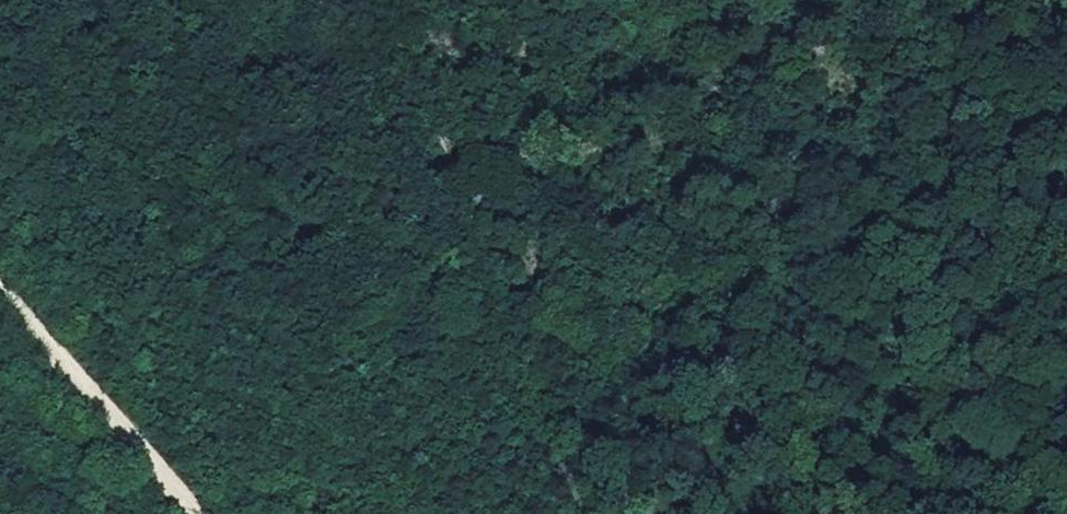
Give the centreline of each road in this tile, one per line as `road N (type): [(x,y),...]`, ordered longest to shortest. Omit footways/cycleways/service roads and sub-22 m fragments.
road 1 (track): [(392,0),(591,513)]
road 2 (track): [(0,293),(194,513)]

